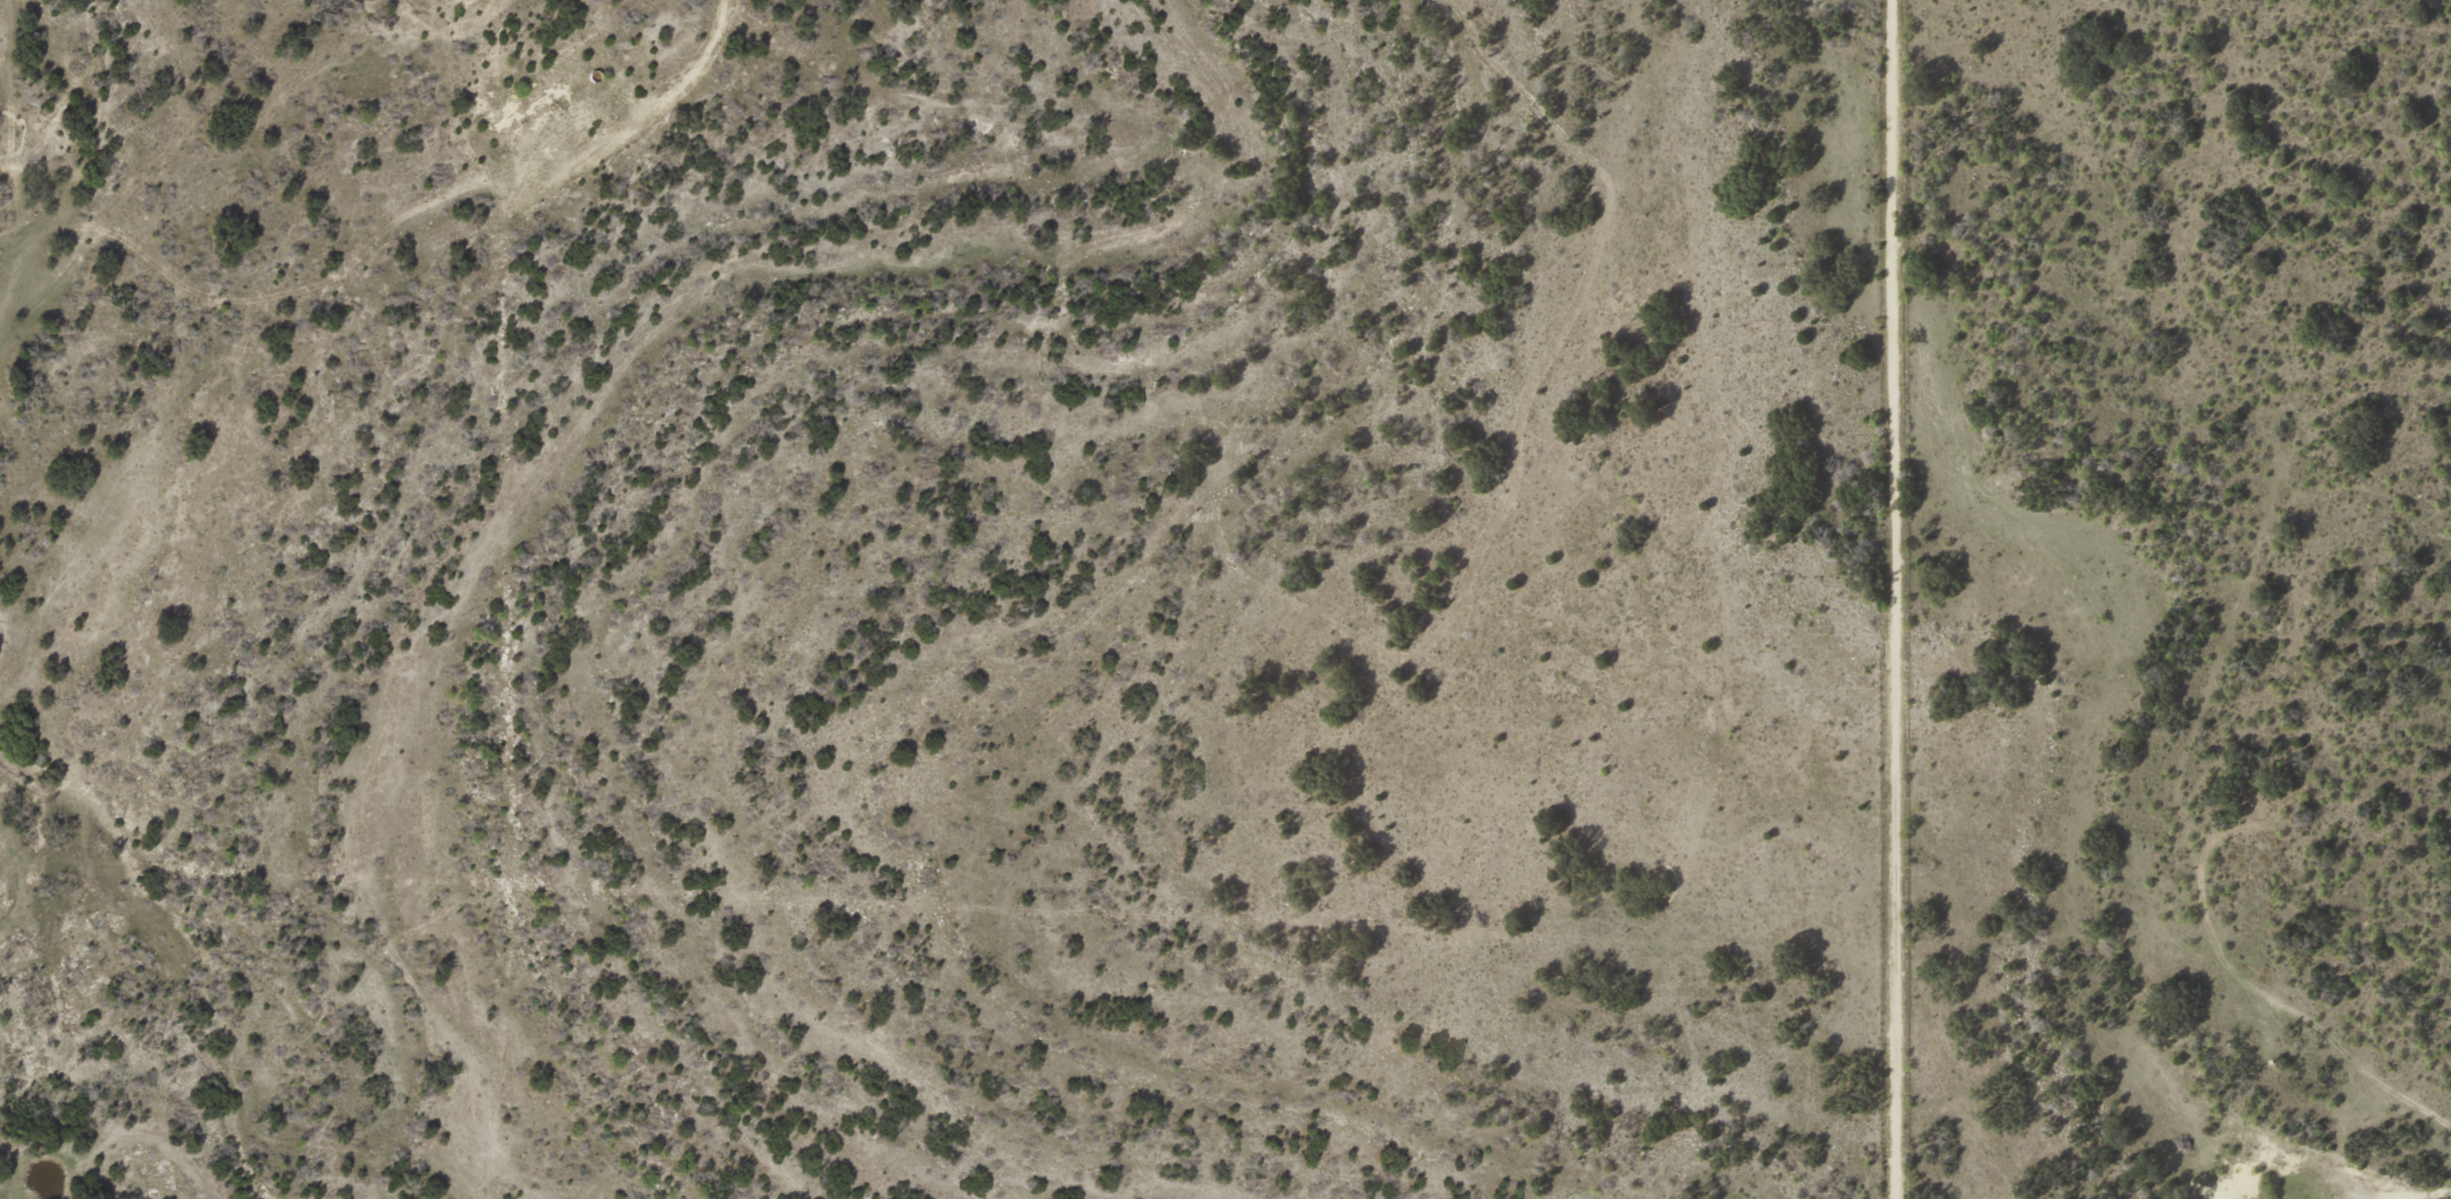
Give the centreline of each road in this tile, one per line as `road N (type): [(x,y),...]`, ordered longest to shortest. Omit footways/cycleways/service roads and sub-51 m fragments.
road 1 (residential): [(1858,1198),(1856,0)]

